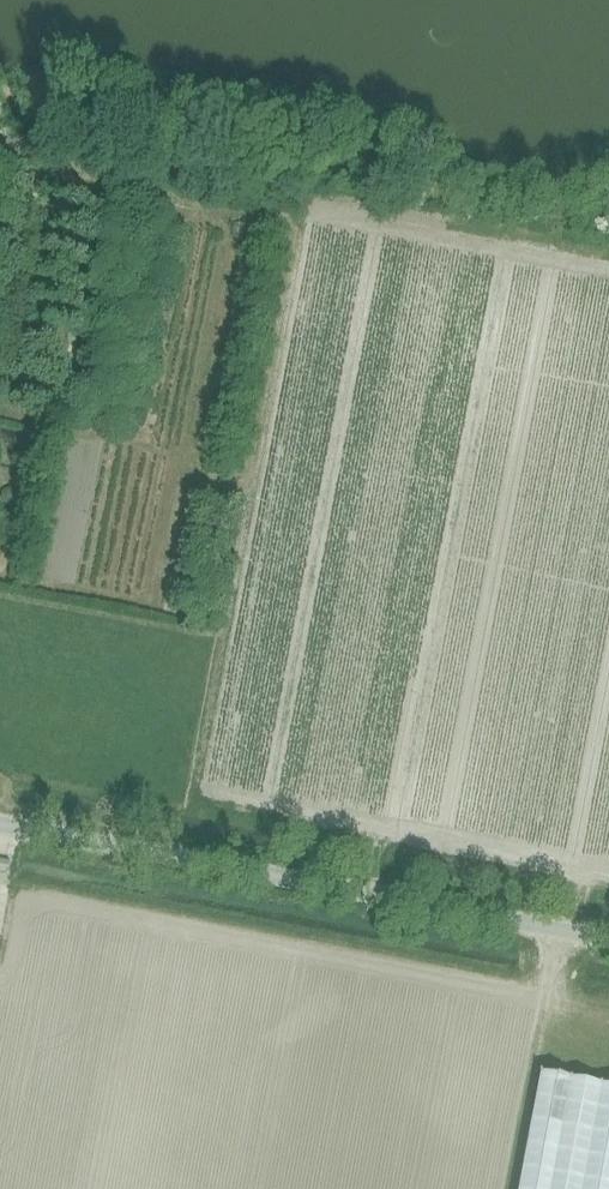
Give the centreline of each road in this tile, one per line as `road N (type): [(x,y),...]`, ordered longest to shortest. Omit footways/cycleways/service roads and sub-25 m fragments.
road 1 (unclassified): [(608,942),(0,830)]

